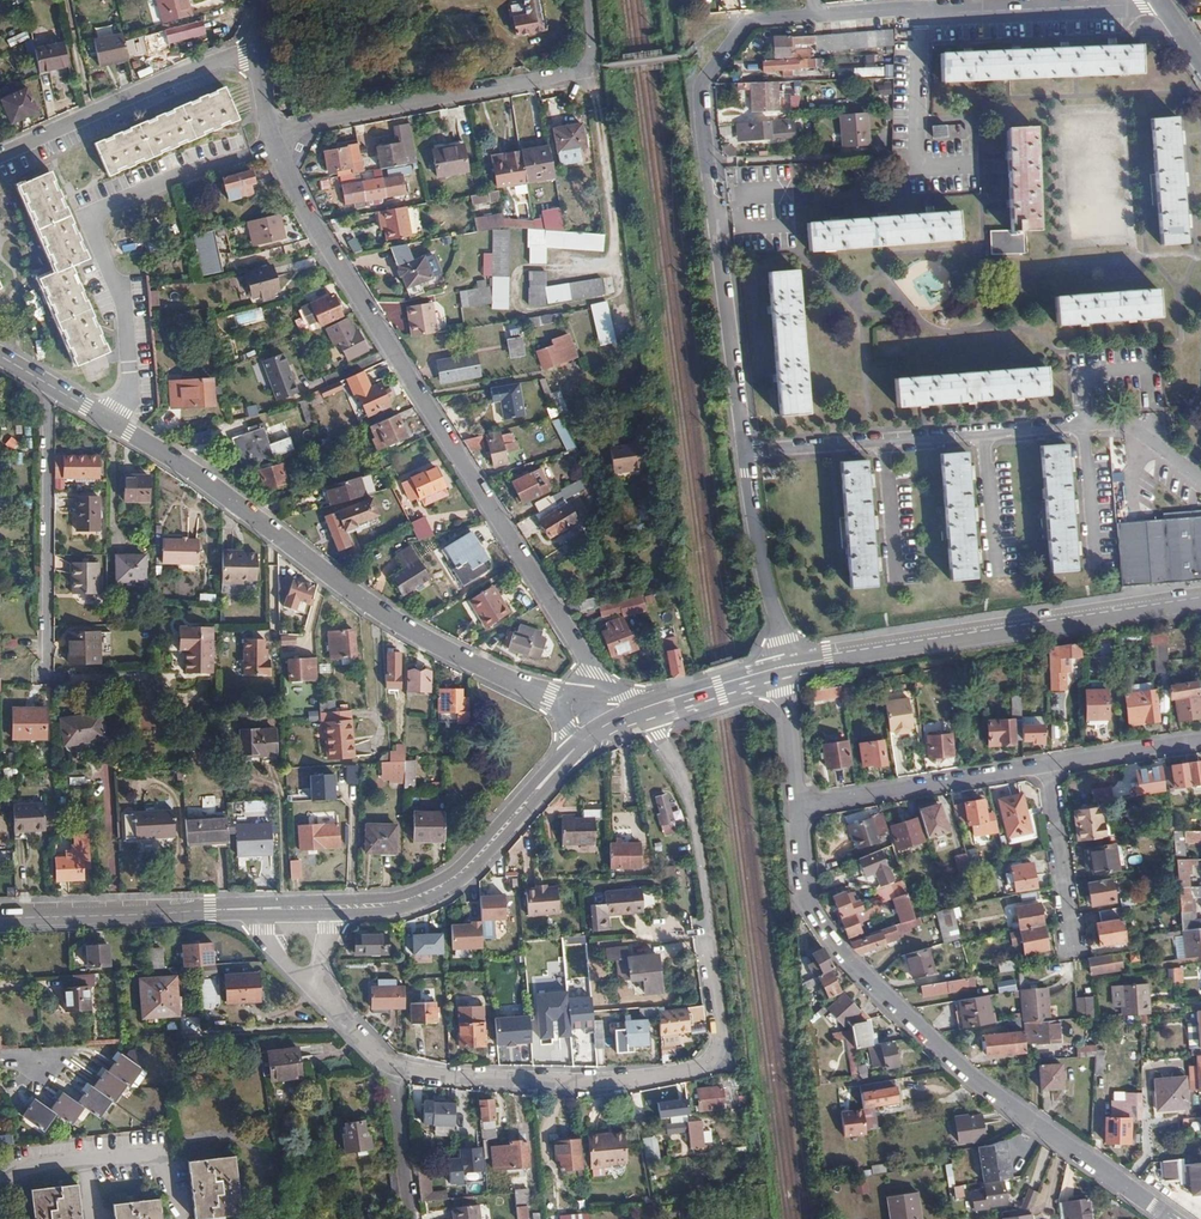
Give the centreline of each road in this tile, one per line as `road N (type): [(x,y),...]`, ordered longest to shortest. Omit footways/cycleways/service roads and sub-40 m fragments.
road 1 (residential): [(747,454),(700,86),(752,19),(1161,4)]
road 2 (residential): [(390,1064),(532,1082),(611,1081),(712,1062),(719,1039),(694,814),(650,709)]
road 3 (residential): [(594,694),(594,673),(572,637),(301,204),(276,140)]
road 4 (residential): [(48,384),(226,497),(374,608),(456,655),(555,696)]
road 5 (residential): [(802,811),(827,933),(985,1086),(1176,1218)]
road 6 (residential): [(747,454),(1130,429),(1200,481)]
road 7 (tertiary): [(1200,601),(784,672)]
road 8 (residential): [(584,0),(591,69),(276,140)]
road 9 (tertiary): [(572,751),(464,876),(406,902),(333,908)]
road 10 (residential): [(48,384),(47,680)]
road 11 (unclassified): [(0,159),(263,48)]
road 12 (tertiary): [(262,910),(0,918)]
road 13 (residential): [(1054,765),(802,811)]
road 14 (residential): [(784,672),(747,454)]
road 15 (residential): [(1054,765),(1077,937)]
road 16 (residential): [(390,1064),(413,1218)]
road 17 (residential): [(1200,743),(1054,765)]
road 18 (residential): [(784,672),(802,811)]
road 19 (tertiary): [(784,672),(650,709)]

